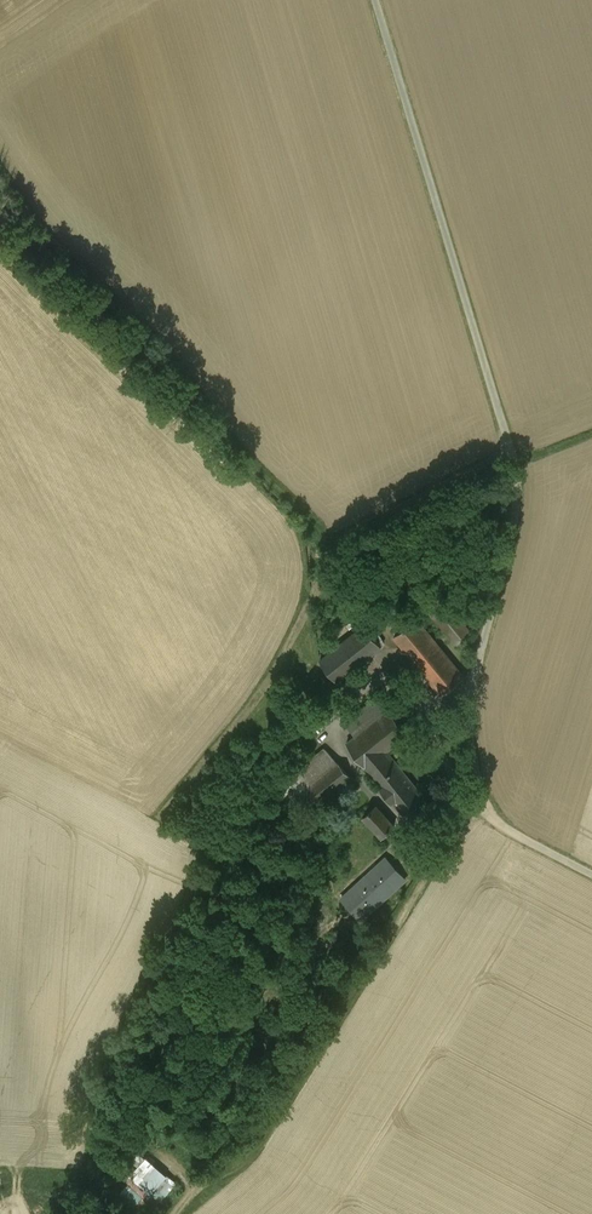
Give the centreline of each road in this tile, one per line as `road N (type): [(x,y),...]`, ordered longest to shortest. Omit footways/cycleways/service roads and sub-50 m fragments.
road 1 (track): [(175,1213),(252,1149),(446,845),(483,807)]
road 2 (track): [(466,707),(483,807),(591,875)]

